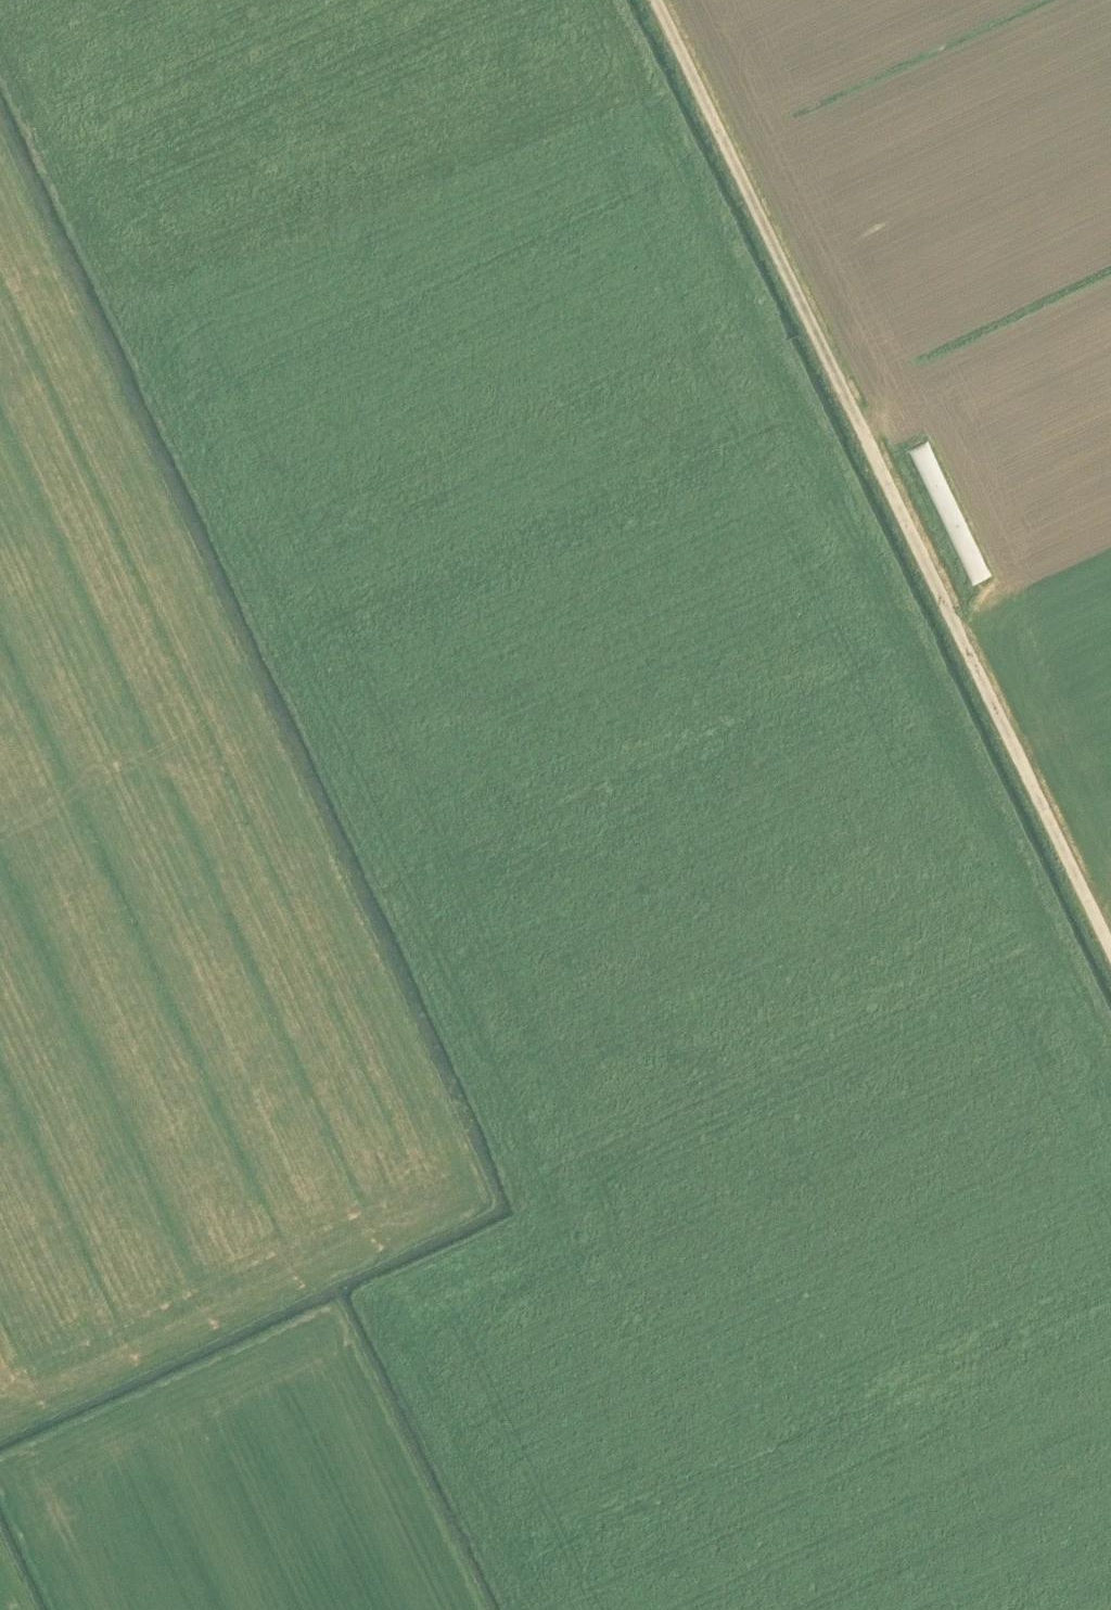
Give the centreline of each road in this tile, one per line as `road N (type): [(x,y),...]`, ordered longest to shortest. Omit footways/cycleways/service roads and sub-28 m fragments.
road 1 (track): [(1110,943),(662,0)]

